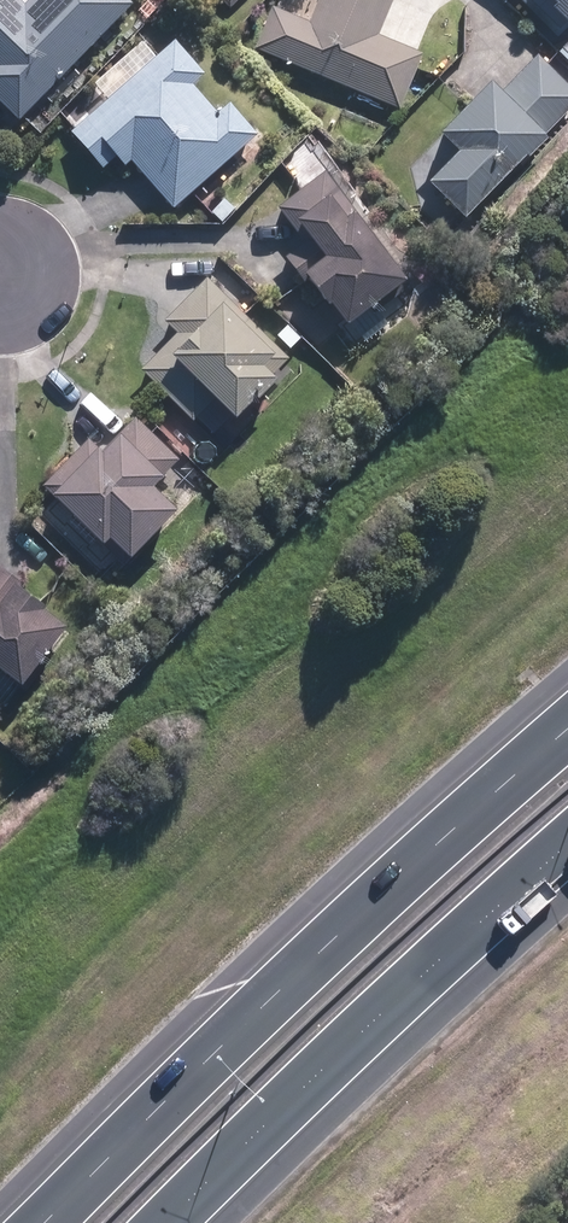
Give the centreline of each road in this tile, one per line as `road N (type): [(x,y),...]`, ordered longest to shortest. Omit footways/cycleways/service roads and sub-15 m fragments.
road 1 (motorway): [(43,1222),(135,1127),(567,731)]
road 2 (motorway): [(567,843),(167,1222)]

